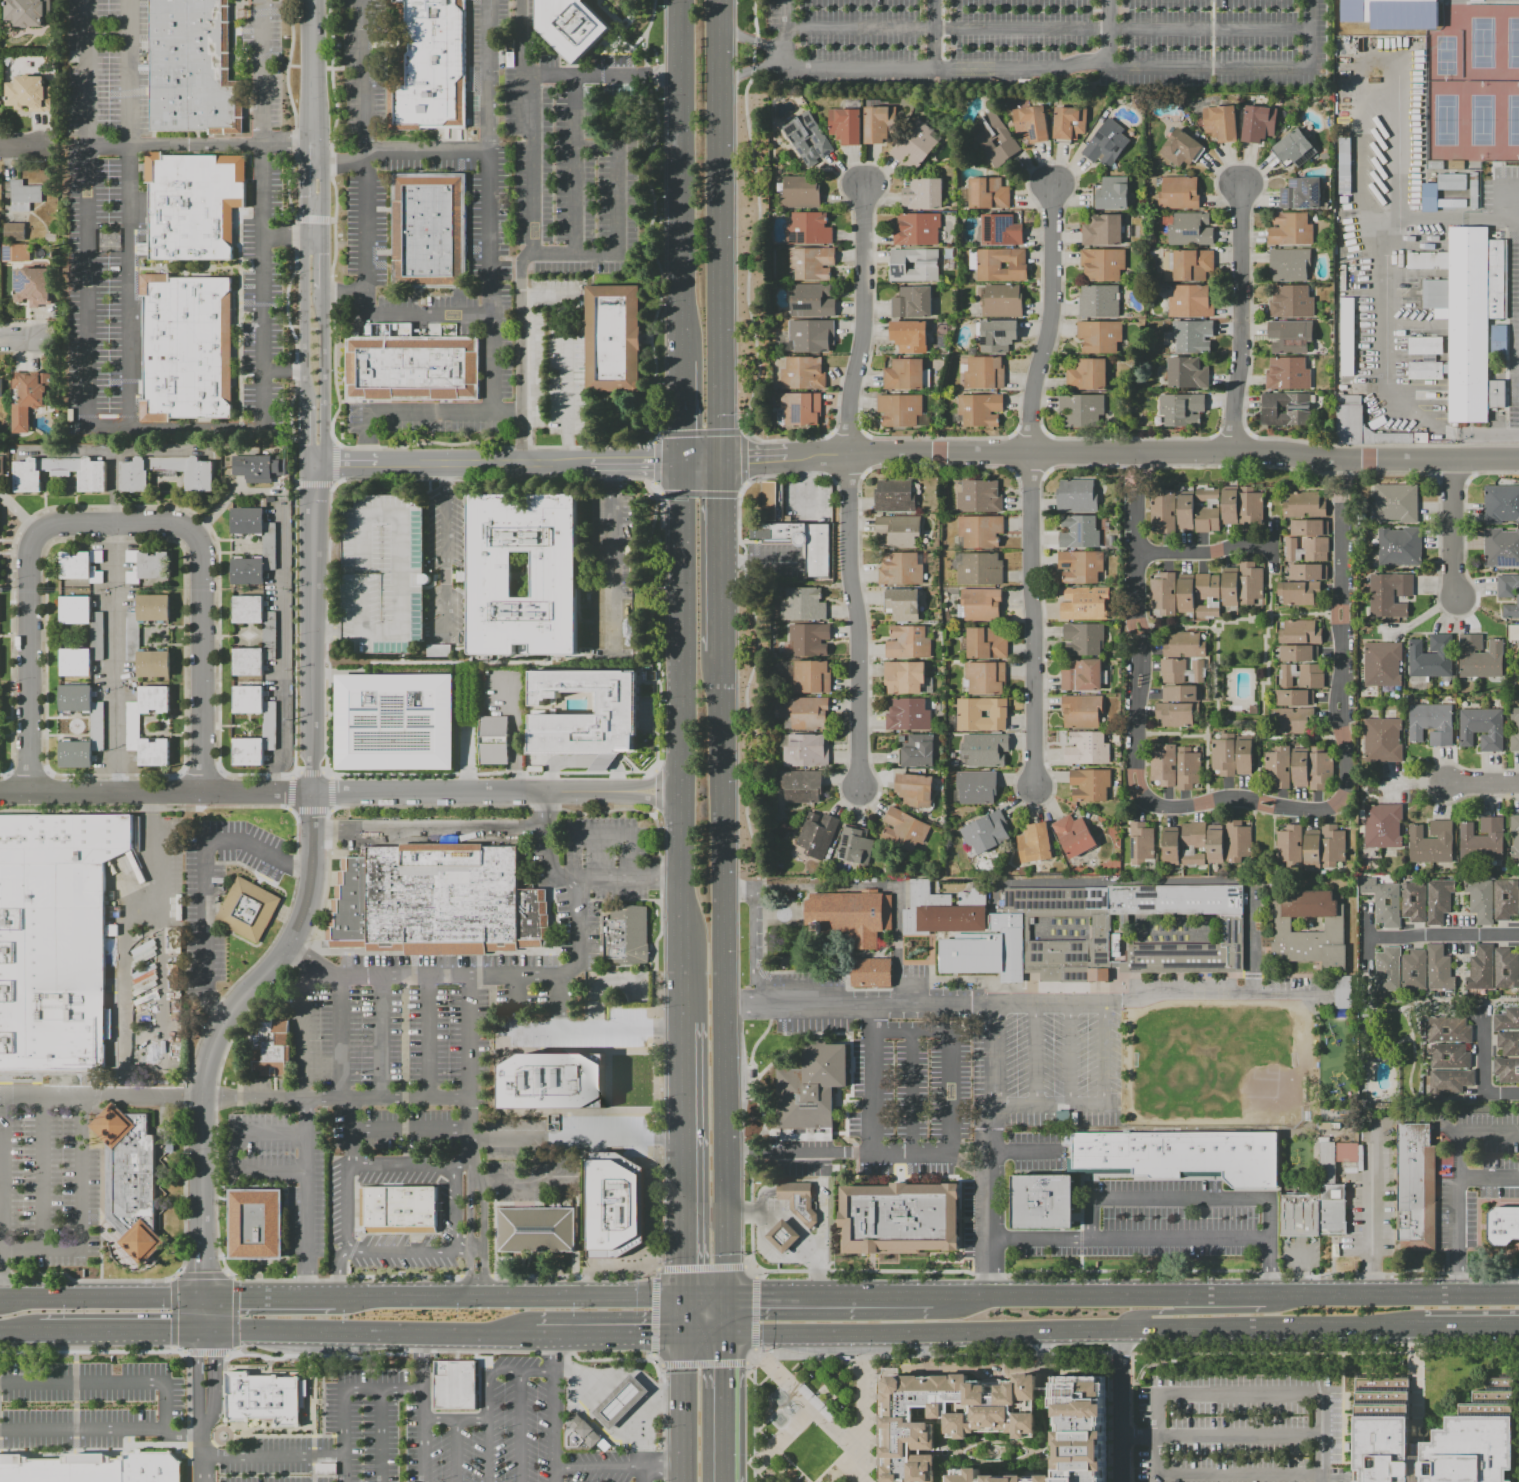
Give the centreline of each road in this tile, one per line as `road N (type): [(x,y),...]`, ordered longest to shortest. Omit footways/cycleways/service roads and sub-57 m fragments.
road 1 (primary): [(722,1332),(1423,1331)]
road 2 (residential): [(1034,782),(1033,381),(1049,322),(1052,186)]
road 3 (residential): [(858,783),(847,459),(866,189)]
road 4 (residential): [(311,792),(311,873),(299,930),(209,1048),(201,1096),(205,1299)]
road 5 (primary): [(721,461),(718,0)]
road 6 (residential): [(786,460),(1230,455)]
road 7 (primary): [(680,0),(681,359)]
road 8 (primary): [(681,461),(679,805)]
road 9 (primary): [(204,1336),(533,1334)]
road 10 (residential): [(315,464),(311,792)]
road 11 (primary): [(680,1298),(356,1297)]
road 12 (residential): [(311,792),(627,792)]
road 13 (residential): [(0,794),(311,792)]
road 14 (residential): [(1230,455),(1518,459)]
road 15 (residential): [(28,794),(29,543),(47,524)]
road 16 (primary): [(679,1022),(680,1298)]
road 17 (residential): [(1230,455),(1241,350),(1239,186)]
road 18 (primary): [(723,1298),(724,1034)]
road 19 (primary): [(1186,1297),(933,1297)]
road 20 (residential): [(201,794),(198,544)]
road 21 (primary): [(1518,1294),(1269,1297)]
road 22 (residential): [(316,161),(304,178),(304,405)]
road 23 (primary): [(722,877),(719,650)]
road 24 (primary): [(679,805),(679,1022)]
road 25 (residential): [(376,464),(588,462)]
road 26 (primary): [(933,1297),(723,1298)]
road 27 (primary): [(205,1299),(3,1296)]
road 28 (primary): [(719,650),(721,461)]
road 29 (residential): [(1518,937),(1368,938),(1367,905)]
road 30 (residential): [(315,464),(322,446),(322,290)]
road 31 (primary): [(38,1334),(204,1336)]
road 32 (residential): [(316,161),(314,0)]
road 33 (residential): [(198,544),(177,525),(47,524)]
road 34 (primary): [(724,1034),(722,877)]
road 35 (residential): [(1134,456),(1134,613)]
road 36 (primary): [(722,1481),(722,1332)]
road 37 (primary): [(681,1333),(683,1481)]
road 38 (primary): [(533,1334),(681,1333)]
road 39 (residential): [(1456,603),(1457,458)]
road 40 (residential): [(1338,719),(1341,796),(1329,807),(1283,806)]
road 41 (residential): [(1340,457),(1339,596)]
road 42 (residential): [(1137,549),(1270,545)]
road 43 (primary): [(338,1297),(205,1299)]

